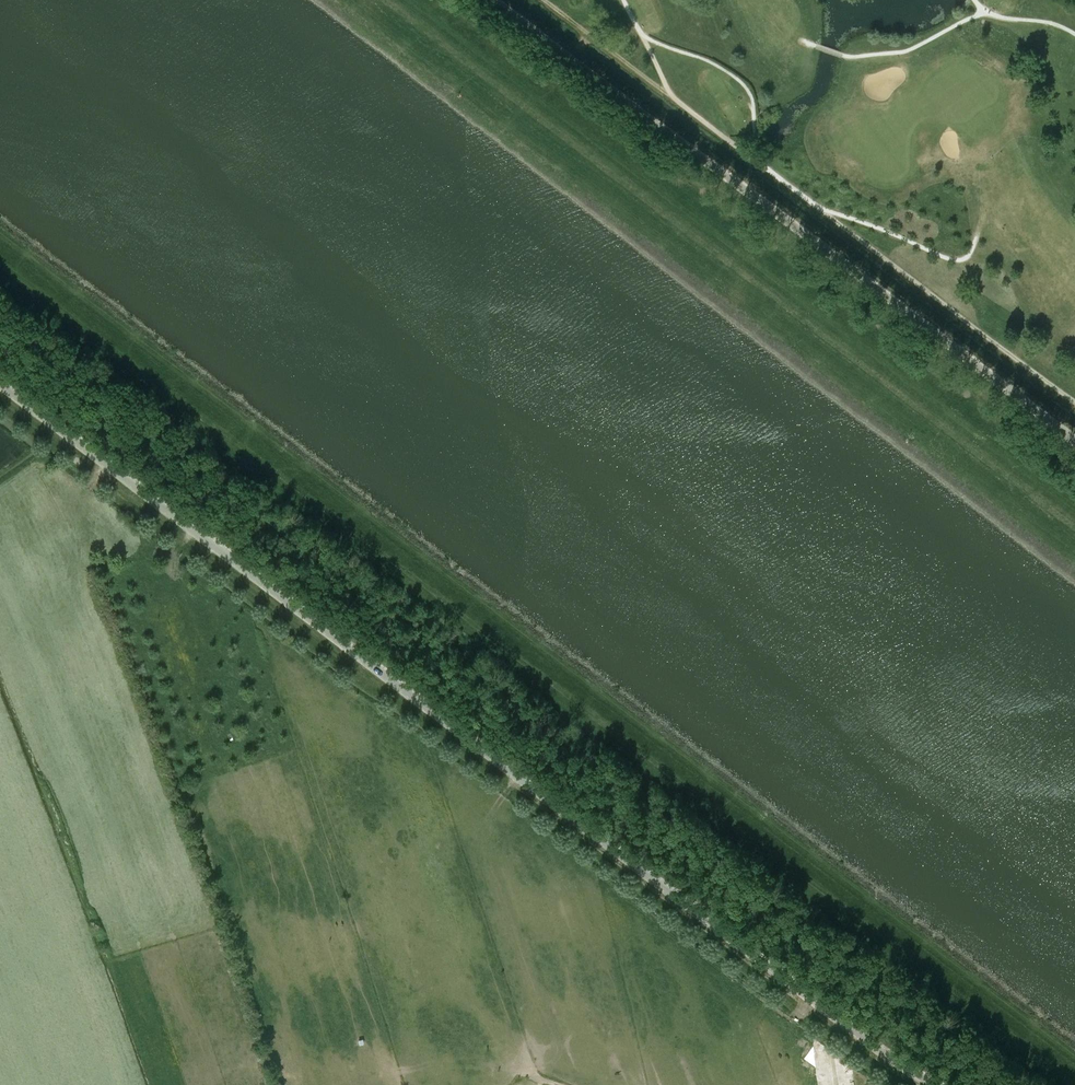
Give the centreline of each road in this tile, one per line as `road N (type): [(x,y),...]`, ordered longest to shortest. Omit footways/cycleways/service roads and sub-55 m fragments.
road 1 (unclassified): [(936,1084),(805,998),(0,385)]
road 2 (unclassified): [(1074,445),(493,0)]
road 3 (track): [(677,101),(1074,402)]
road 4 (track): [(677,101),(544,0)]

